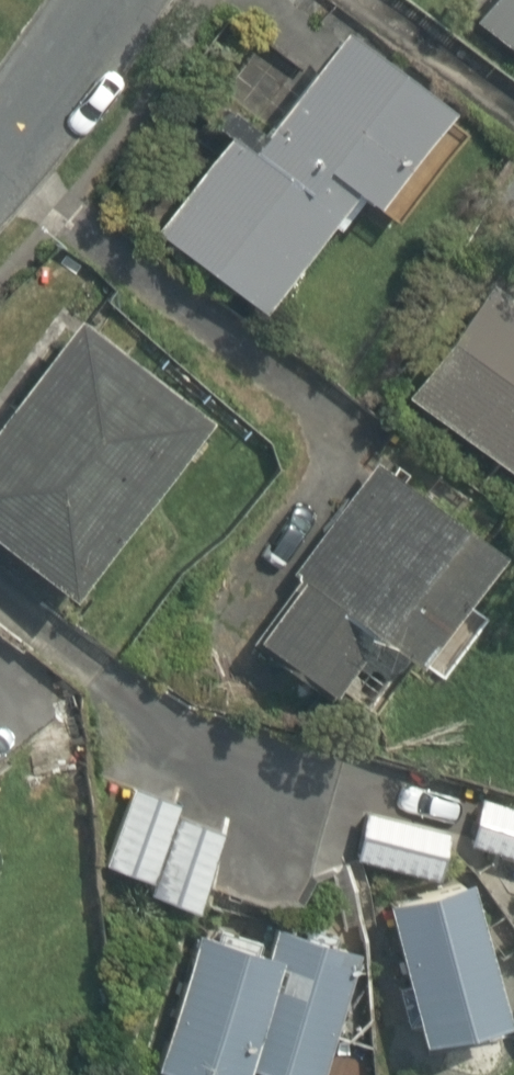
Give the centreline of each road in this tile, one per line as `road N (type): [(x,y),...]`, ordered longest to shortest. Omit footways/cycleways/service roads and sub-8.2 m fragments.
road 1 (residential): [(0,161),(112,0)]

